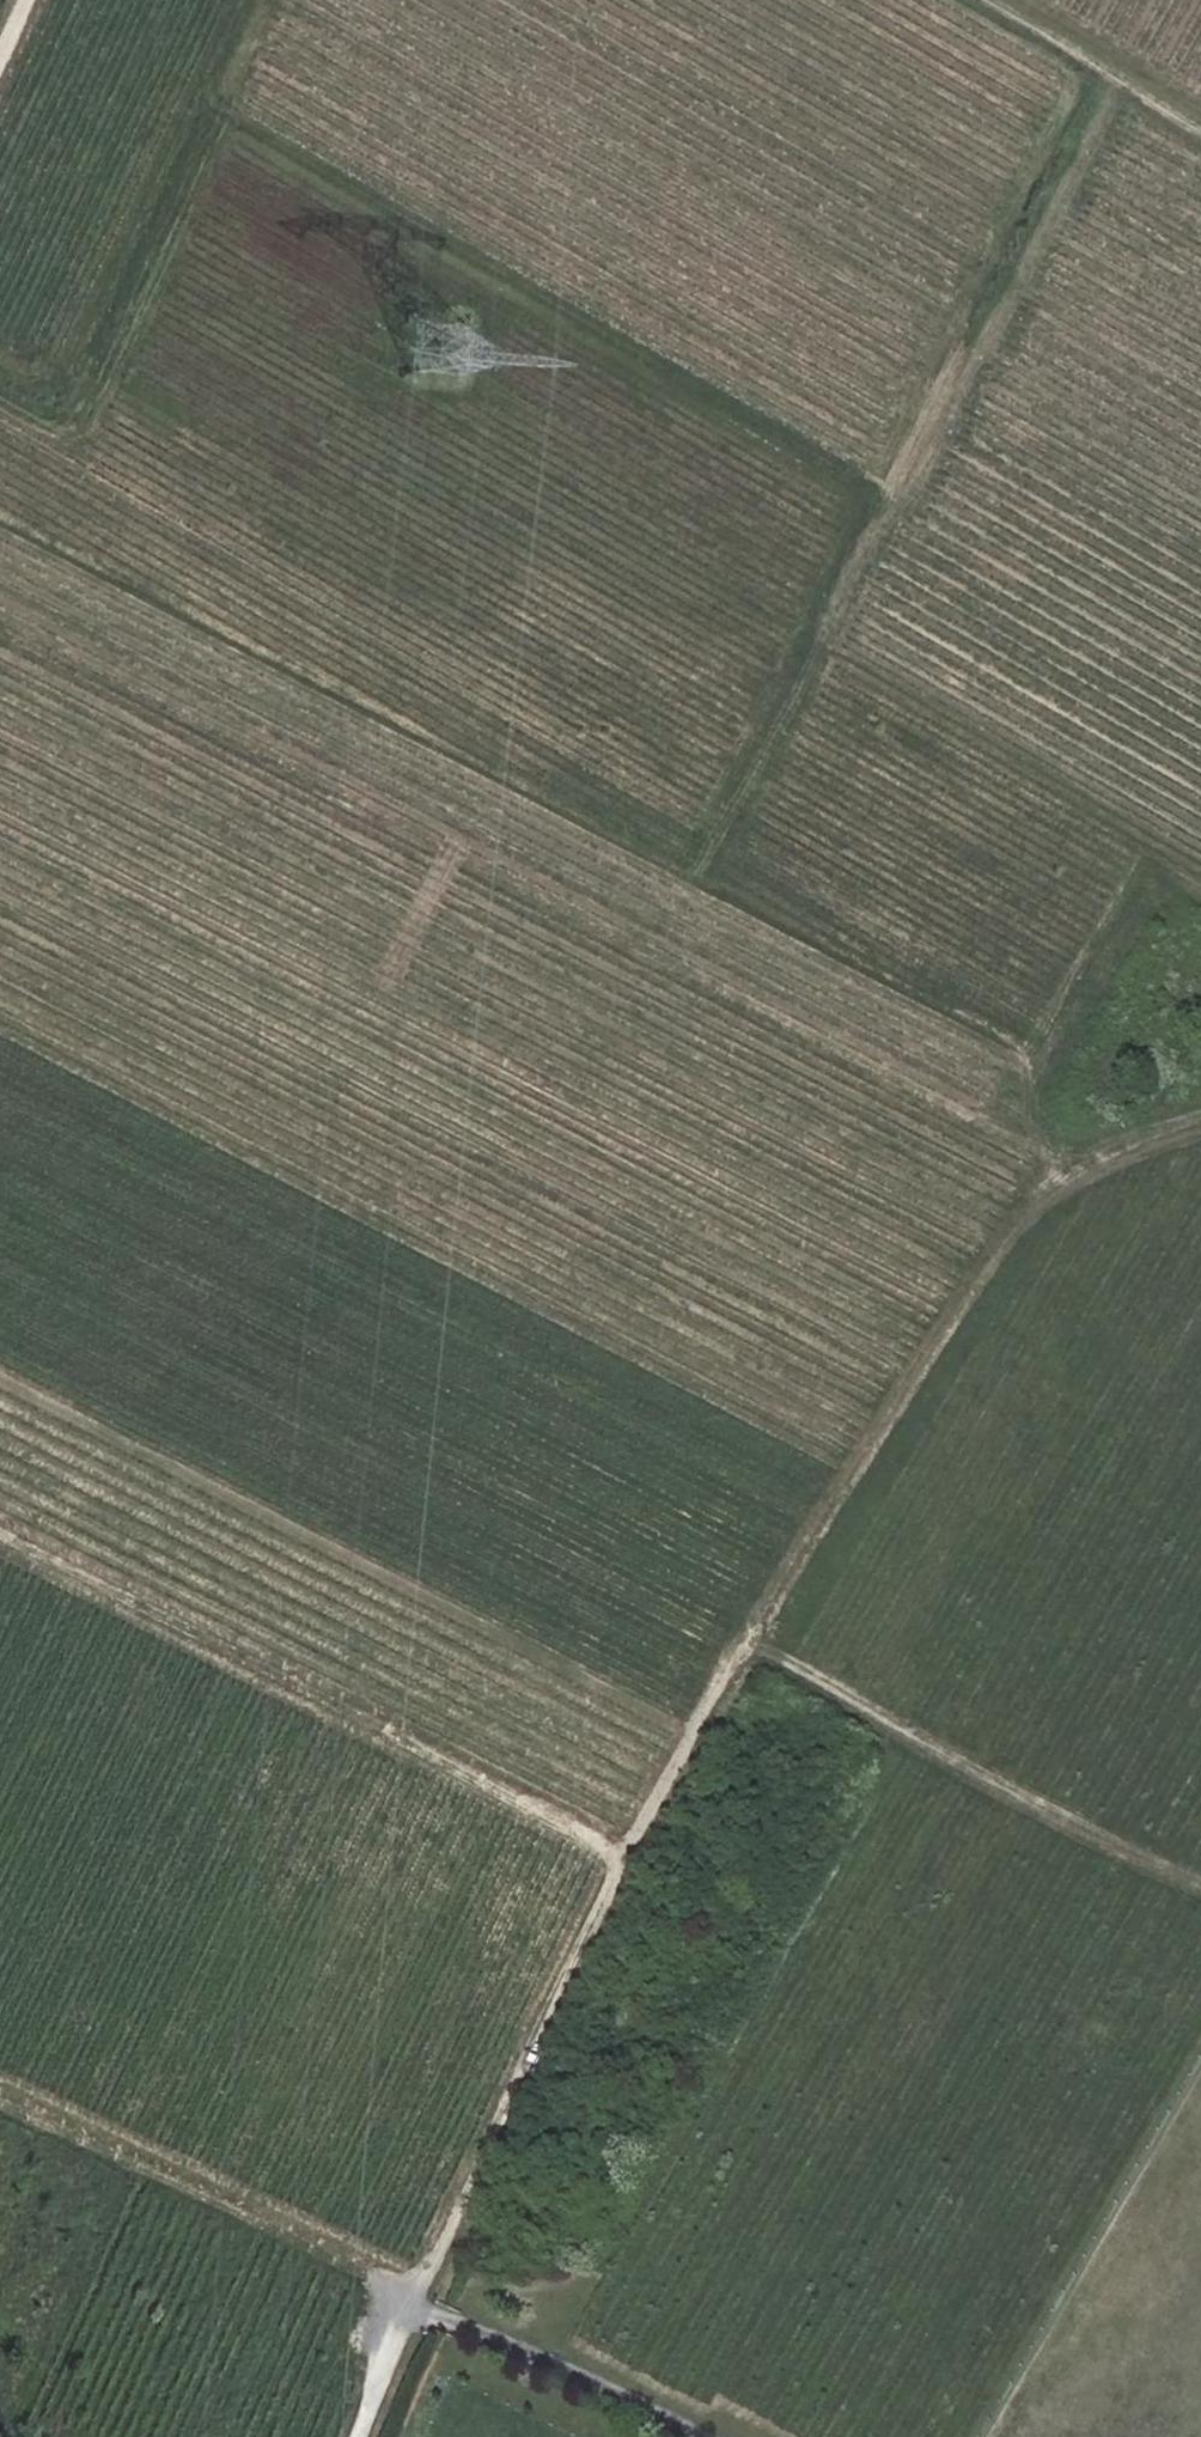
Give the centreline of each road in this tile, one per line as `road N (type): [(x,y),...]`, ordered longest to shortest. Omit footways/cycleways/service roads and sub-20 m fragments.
road 1 (track): [(1200,1127),(1069,1169),(746,1644),(622,1854),(359,2436)]
road 2 (track): [(0,1538),(622,1854)]
road 3 (residential): [(415,2302),(687,2436)]
road 4 (track): [(1200,142),(960,0)]

